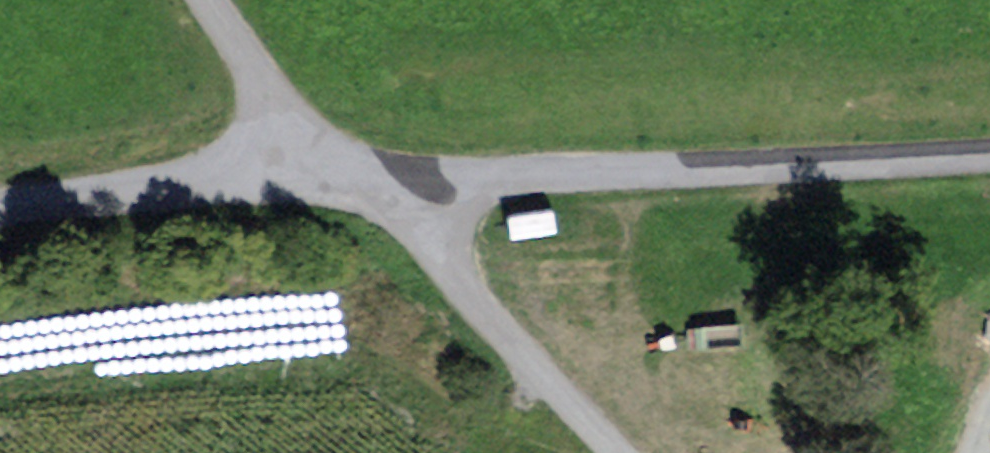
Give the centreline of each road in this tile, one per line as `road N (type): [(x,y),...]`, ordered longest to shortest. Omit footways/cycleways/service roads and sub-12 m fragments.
road 1 (unclassified): [(310,169),(416,186),(989,161)]
road 2 (unclassified): [(310,169),(415,244),(603,452)]
road 3 (unclassified): [(0,216),(310,169)]
road 4 (unclassified): [(189,0),(310,169)]

